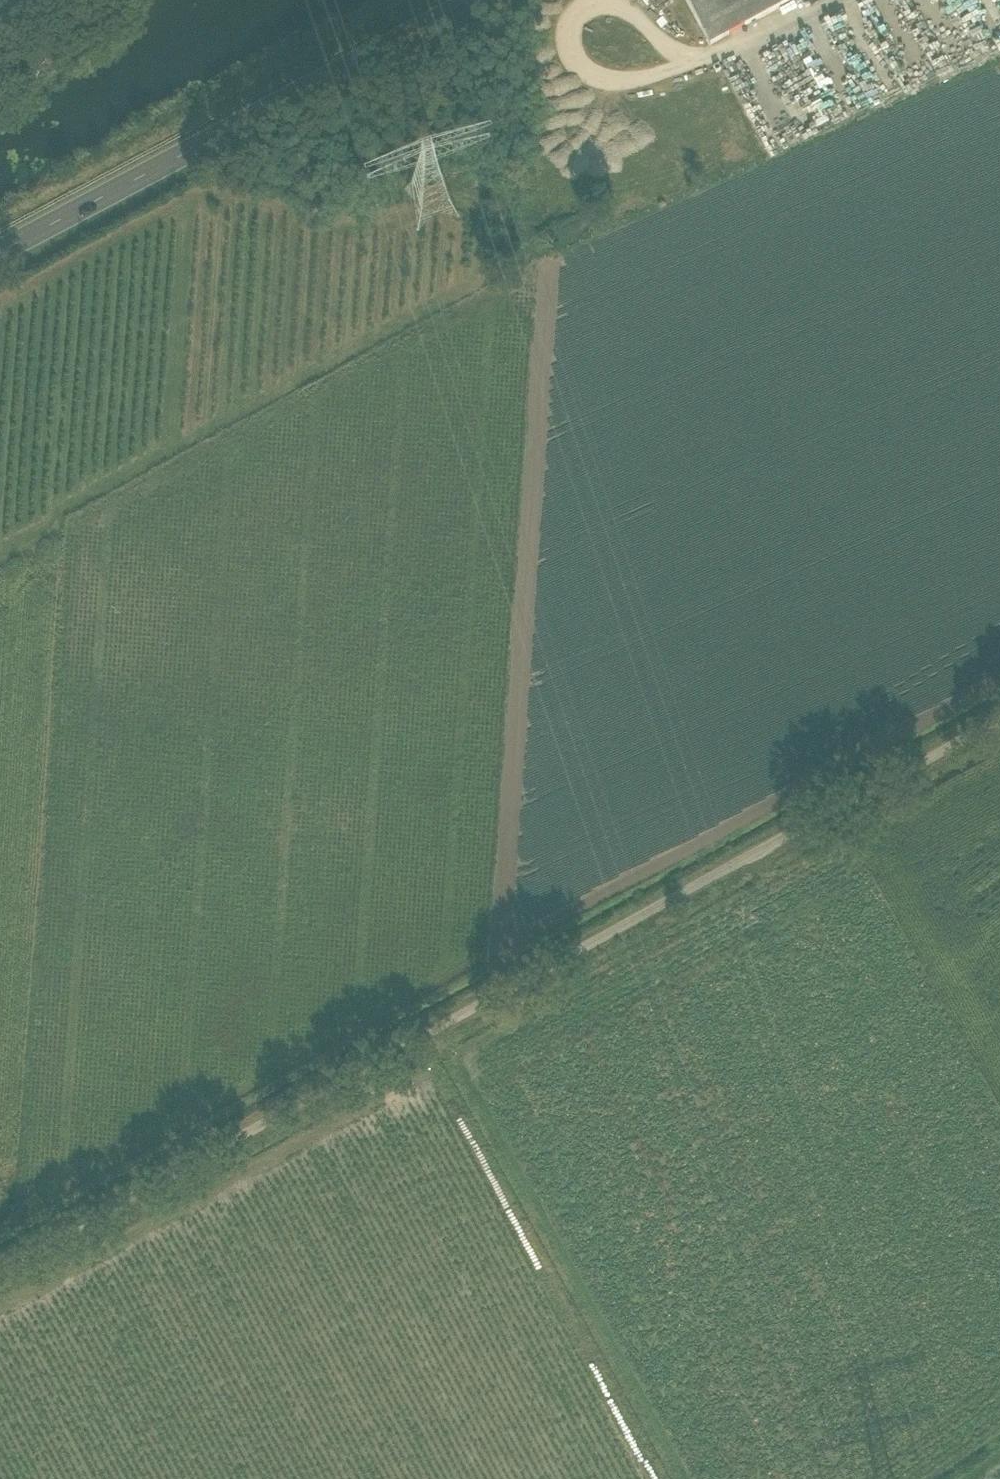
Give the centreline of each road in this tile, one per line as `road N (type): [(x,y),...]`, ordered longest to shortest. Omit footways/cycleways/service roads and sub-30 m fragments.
road 1 (unclassified): [(0,1264),(999,715)]
road 2 (primary): [(0,255),(378,48)]
road 3 (primary): [(378,48),(439,36),(494,0)]

